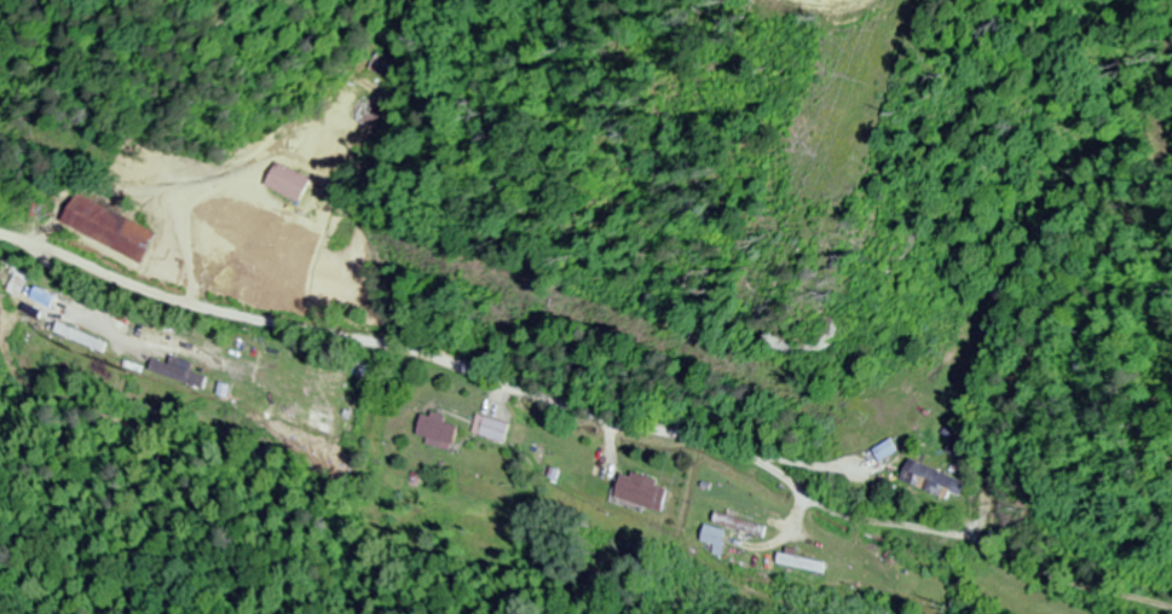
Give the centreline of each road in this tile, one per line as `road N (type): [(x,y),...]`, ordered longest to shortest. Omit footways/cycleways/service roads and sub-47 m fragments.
road 1 (residential): [(1171,608),(1066,581),(952,528),(844,514),(711,440),(589,416),(411,352),(196,306),(0,234)]

